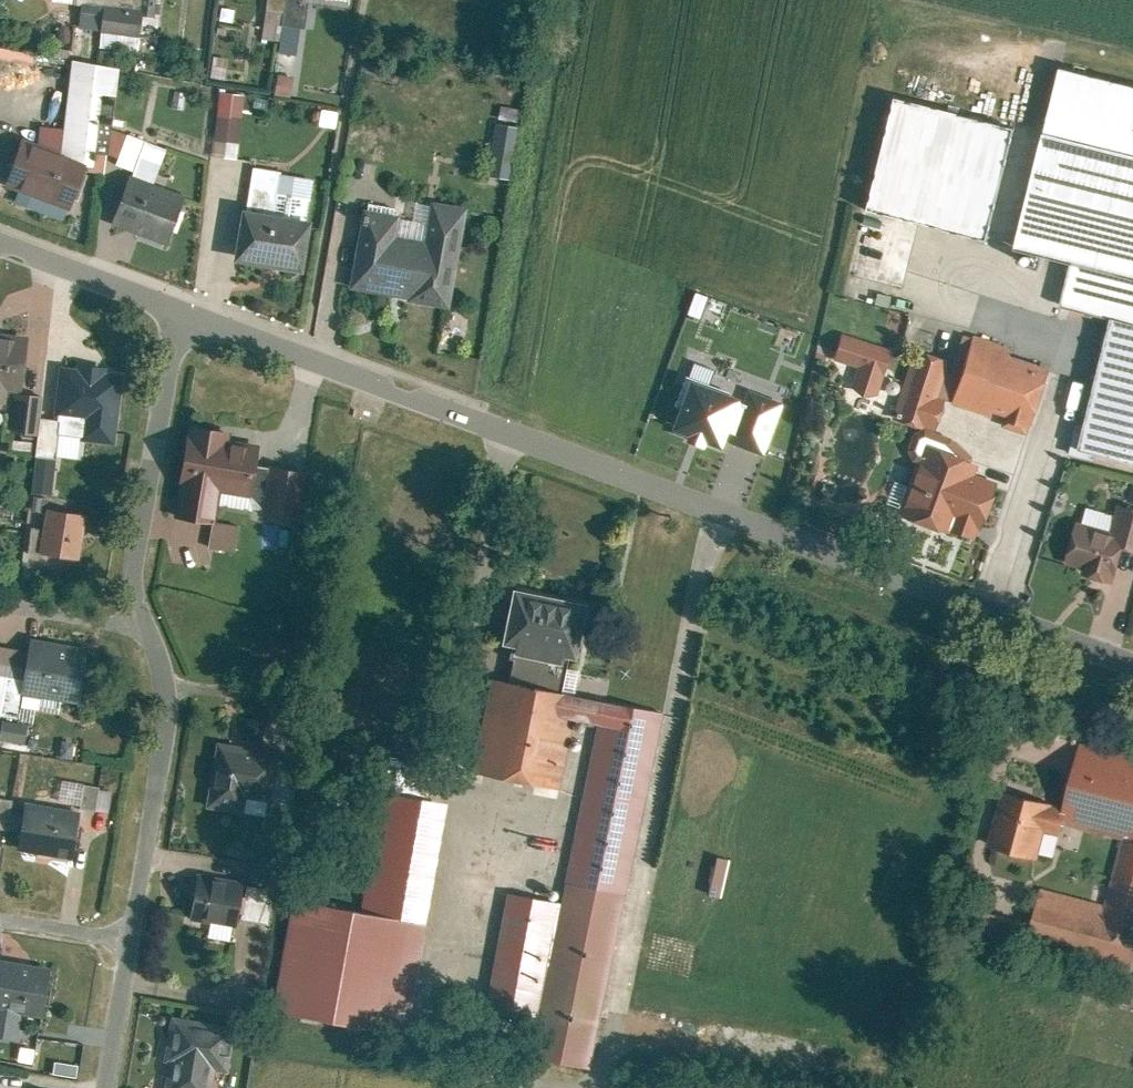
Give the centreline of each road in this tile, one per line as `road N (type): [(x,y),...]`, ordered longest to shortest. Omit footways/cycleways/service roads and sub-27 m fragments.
road 1 (residential): [(181,310),(1132,660)]
road 2 (residential): [(129,618),(154,691),(118,931)]
road 3 (residential): [(181,310),(124,566),(129,618)]
road 4 (residential): [(0,245),(181,310)]
road 5 (residential): [(118,931),(90,1087)]
road 6 (residential): [(0,598),(129,618)]

